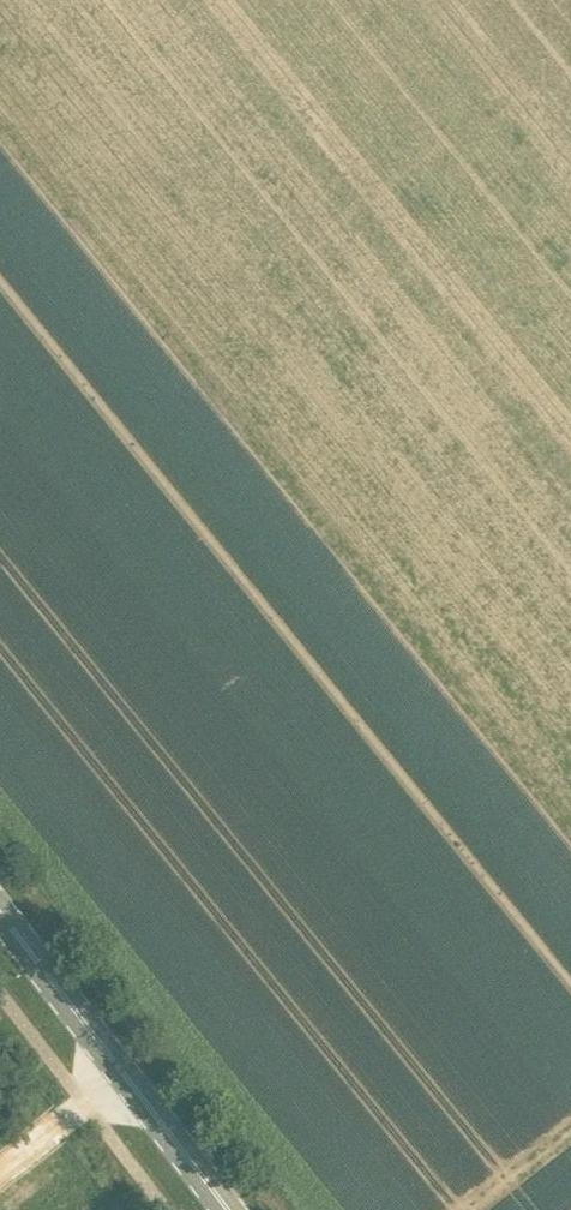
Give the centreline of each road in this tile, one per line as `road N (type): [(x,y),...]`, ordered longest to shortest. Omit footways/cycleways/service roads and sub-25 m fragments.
road 1 (secondary): [(223,1209),(0,918)]

